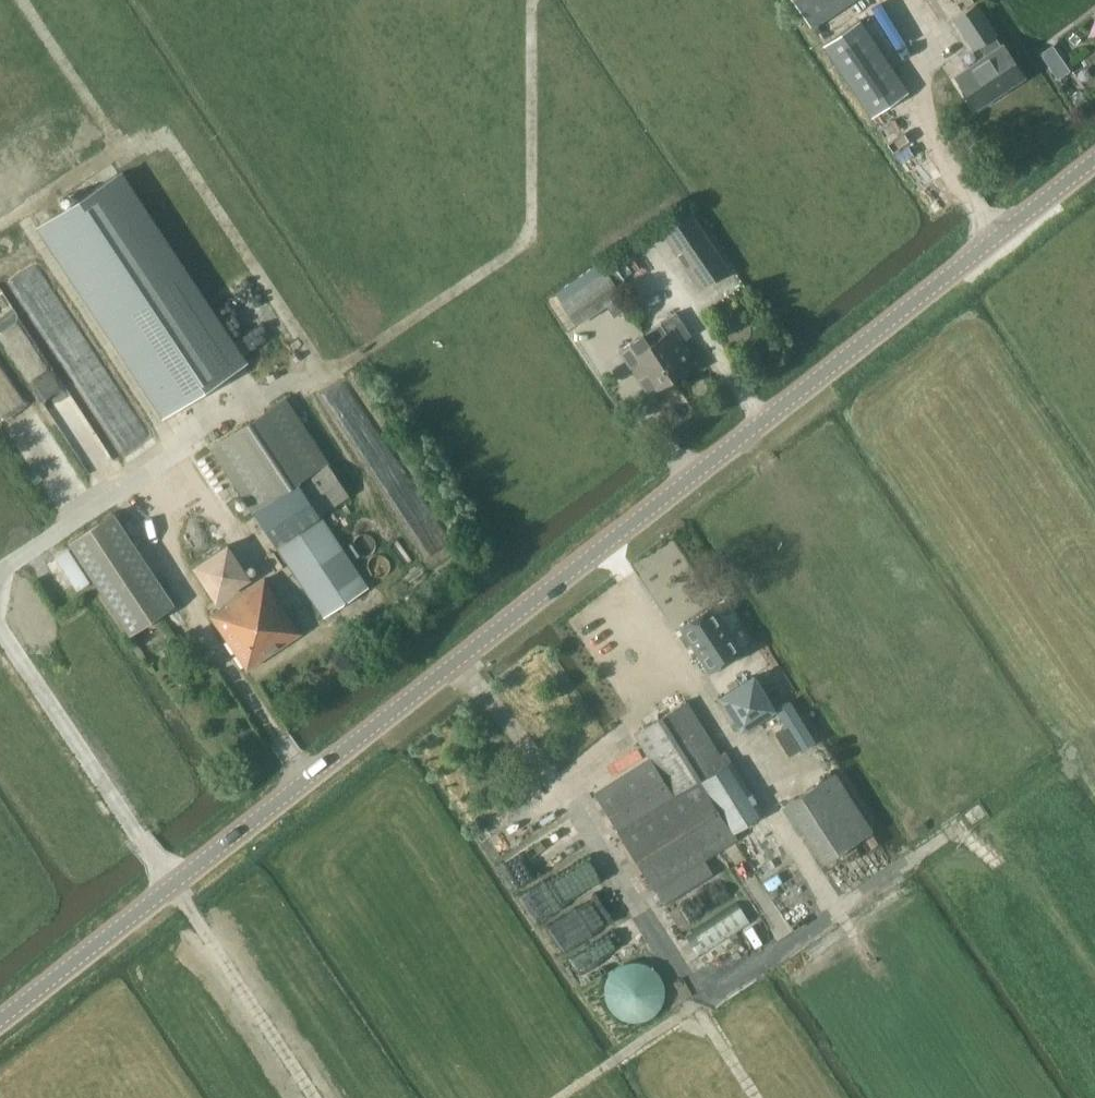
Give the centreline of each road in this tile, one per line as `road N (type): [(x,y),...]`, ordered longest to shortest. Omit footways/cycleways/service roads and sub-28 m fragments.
road 1 (unclassified): [(0,1023),(1094,162)]
road 2 (track): [(698,1005),(556,776),(683,679),(833,908),(958,827),(1005,867)]
road 3 (track): [(135,481),(259,392),(322,375),(527,232),(536,0)]
road 4 (track): [(21,0),(124,155),(167,132),(414,520)]
road 5 (track): [(12,564),(2,625),(178,884)]
road 6 (track): [(558,1097),(698,1005),(759,1097)]
road 7 (track): [(316,1097),(178,884)]
road 8 (track): [(683,679),(607,546)]
road 9 (track): [(958,827),(1081,742)]
road 10 (track): [(556,776),(459,663)]
road 11 (track): [(135,481),(12,564)]
road 12 (track): [(826,553),(744,439)]

